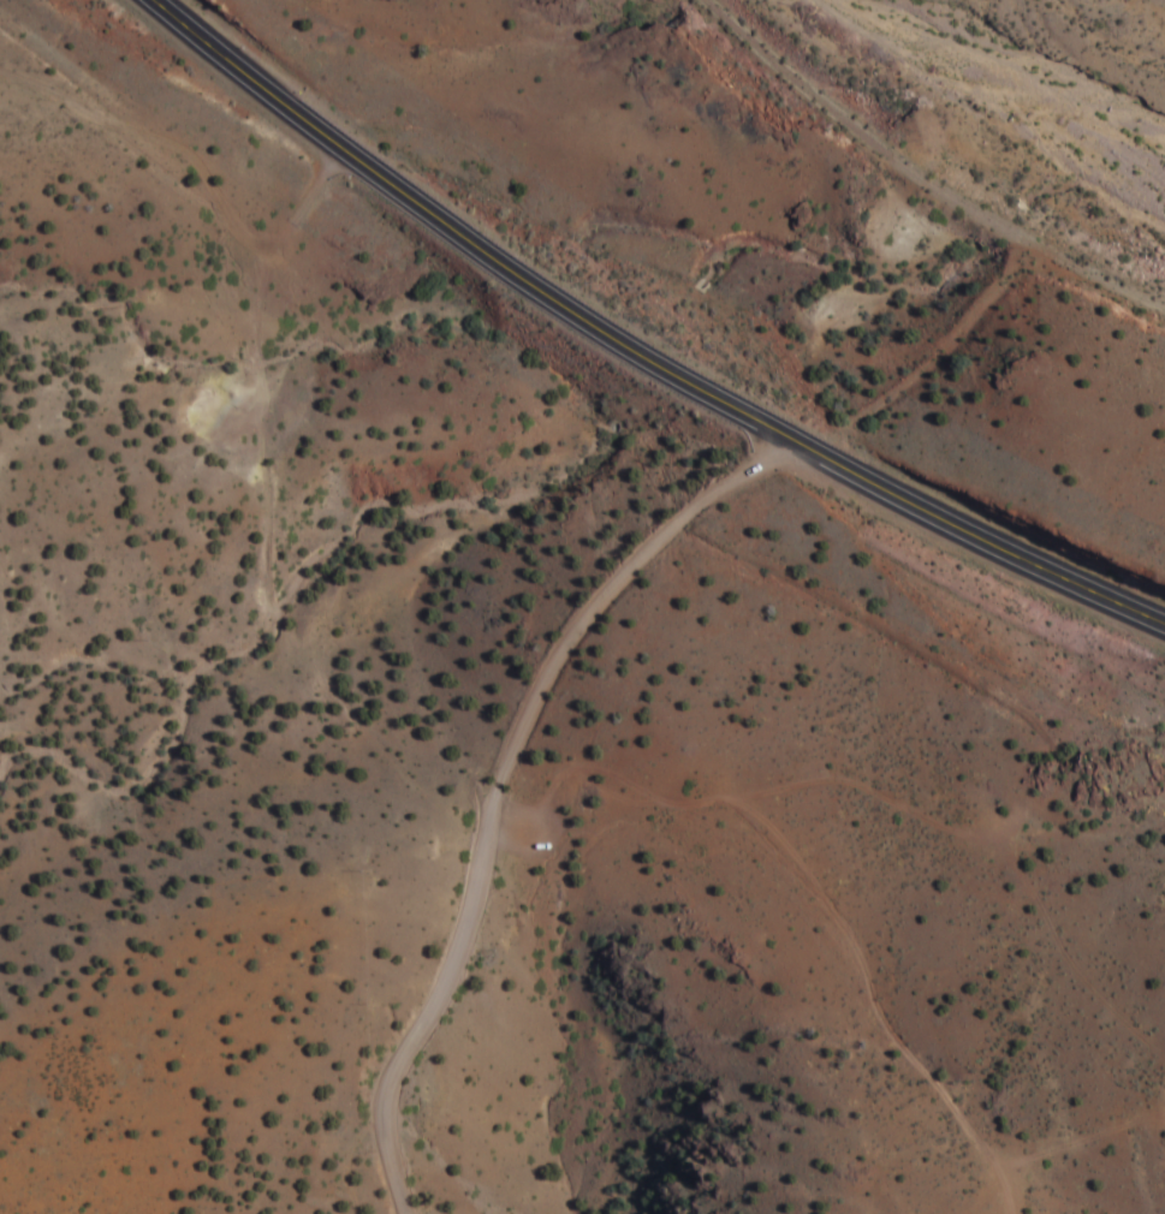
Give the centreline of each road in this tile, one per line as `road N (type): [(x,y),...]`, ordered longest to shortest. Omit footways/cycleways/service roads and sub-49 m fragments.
road 1 (track): [(1020,1213),(1006,1168),(888,1010),(875,957),(838,899),(771,828),(730,798),(686,805),(631,779),(599,776),(578,778),(564,792),(554,851),(522,855),(497,844),(403,757),(291,620),(277,581),(280,514),(264,338),(287,244)]
road 2 (primary): [(1164,635),(915,519),(343,159),(139,0)]
road 3 (residential): [(414,1213),(392,1106),(457,992),(537,712),(576,642),(662,536),(789,440)]
road 4 (track): [(1164,1058),(1075,948),(1028,865),(998,834),(866,780),(828,778),(730,798)]
road 5 (track): [(343,159),(287,244),(102,101),(29,109),(0,102)]
road 6 (track): [(1006,1168),(1164,1134)]

